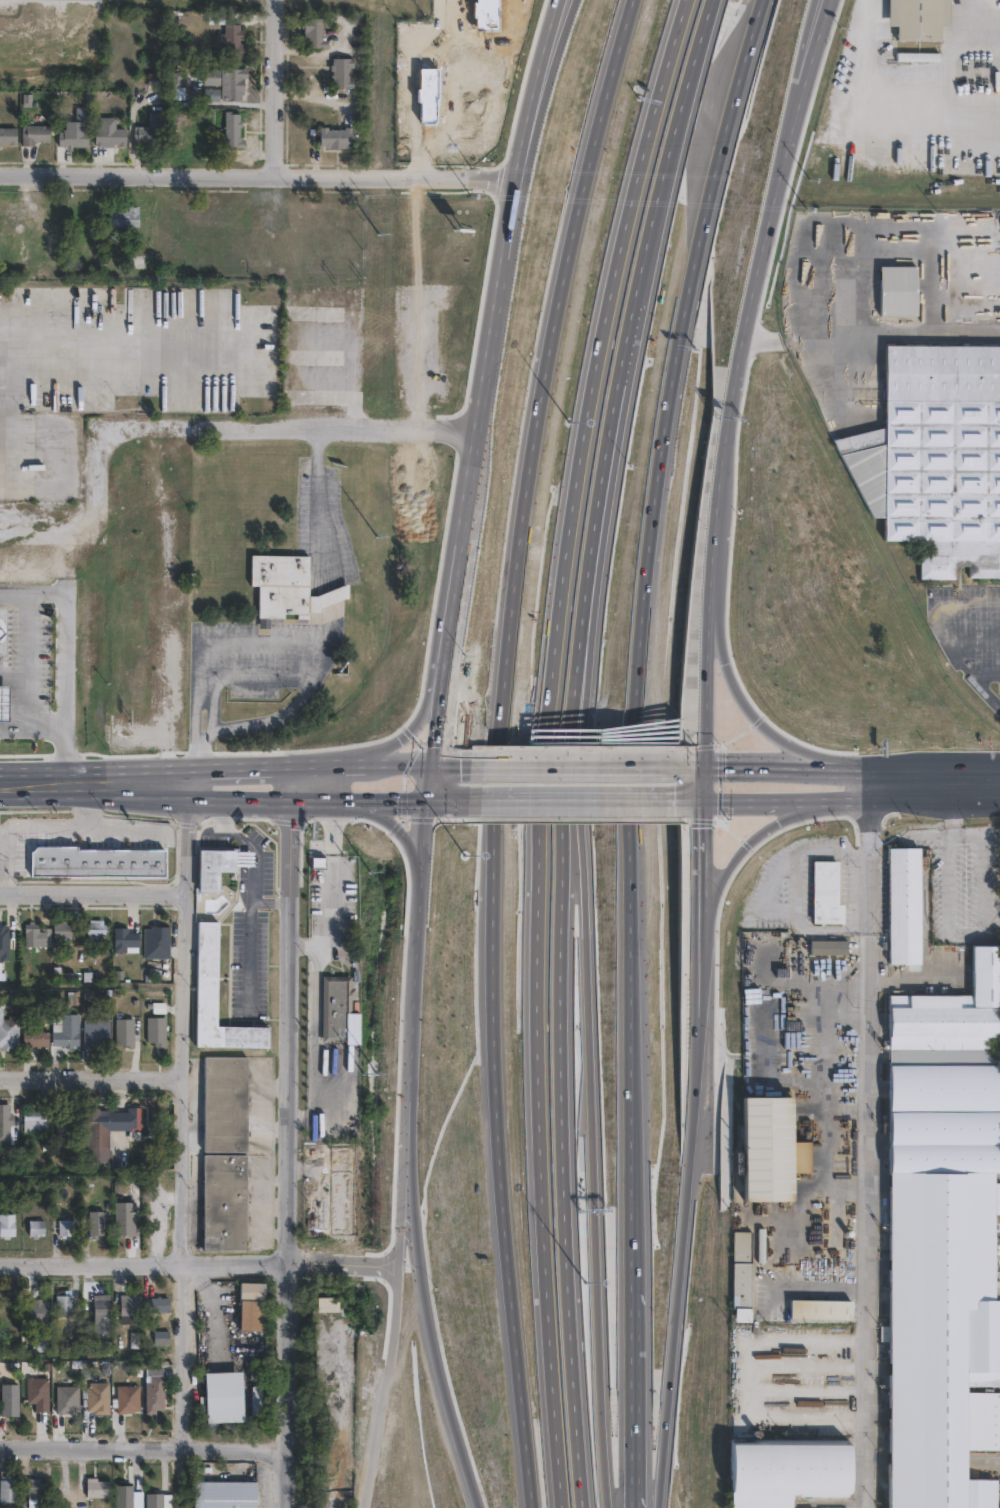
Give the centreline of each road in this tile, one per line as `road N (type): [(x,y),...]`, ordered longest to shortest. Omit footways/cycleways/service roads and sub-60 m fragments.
road 1 (motorway): [(582,1507),(560,1095),(569,742),(613,405),(660,193)]
road 2 (motorway): [(607,1507),(584,723),(596,585),(660,193)]
road 3 (secondary): [(708,803),(725,534),(748,351),(796,103),(832,0)]
road 4 (motorway): [(632,0),(547,354),(502,705)]
road 5 (motorway): [(687,0),(635,184),(590,393),(548,701)]
road 6 (residential): [(292,1507),(287,798)]
road 7 (motorway): [(635,691),(698,238),(765,0)]
road 8 (residential): [(189,1451),(178,766)]
road 9 (motorway): [(496,826),(497,1154),(532,1507)]
road 10 (motorway): [(540,826),(539,1161),(561,1507)]
road 11 (secondary): [(555,26),(511,182),(447,654)]
road 12 (motorway): [(625,1285),(623,865),(635,691)]
road 13 (residential): [(0,173),(511,182)]
road 14 (motorway): [(650,1507),(694,1172),(702,1020)]
road 15 (residential): [(0,1261),(401,1263)]
road 16 (motorway): [(408,1115),(413,1229),(431,1352),(479,1507)]
road 17 (residential): [(367,1507),(395,1337),(408,1115)]
road 18 (motorway): [(426,799),(408,1115)]
road 19 (residential): [(0,1449),(293,1452)]
road 20 (primary): [(708,803),(950,800)]
road 21 (primary): [(451,799),(691,802)]
road 22 (primary): [(688,761),(451,760)]
road 23 (motorway): [(630,1507),(625,1285)]
road 24 (motorway): [(660,193),(713,0)]
road 25 (primary): [(704,942),(716,890),(736,856),(774,823),(820,801)]
road 26 (primary): [(877,766),(688,761)]
road 27 (residential): [(0,1078),(183,1079)]
road 28 (residential): [(0,891),(180,892)]
road 29 (primary): [(178,766),(0,769)]
road 30 (residential): [(274,178),(275,0)]
road 31 (primary): [(812,764),(760,722),(717,636)]
road 32 (primary): [(137,795),(287,798)]
road 33 (primary): [(333,800),(397,832),(414,861),(419,897)]
road 34 (primary): [(447,654),(430,705),(405,737),(365,760)]
road 35 (motorway): [(704,942),(708,803)]
road 36 (primary): [(0,794),(137,795)]
road 37 (motorway): [(548,701),(540,826)]
road 38 (motorway): [(502,705),(496,826)]

